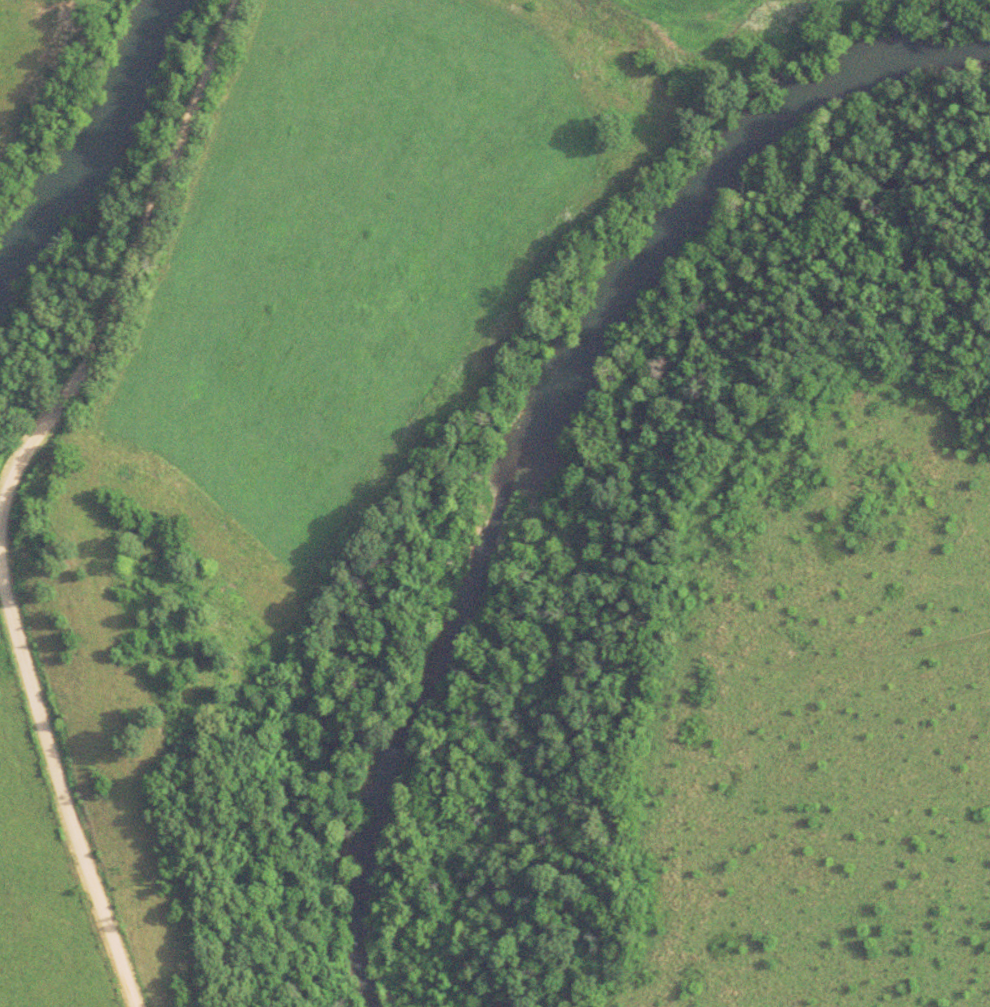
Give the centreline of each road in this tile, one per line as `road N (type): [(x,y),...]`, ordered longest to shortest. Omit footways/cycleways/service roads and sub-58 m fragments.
road 1 (residential): [(0,534),(22,458),(111,318),(239,0)]
road 2 (residential): [(134,1006),(16,636),(0,543)]

